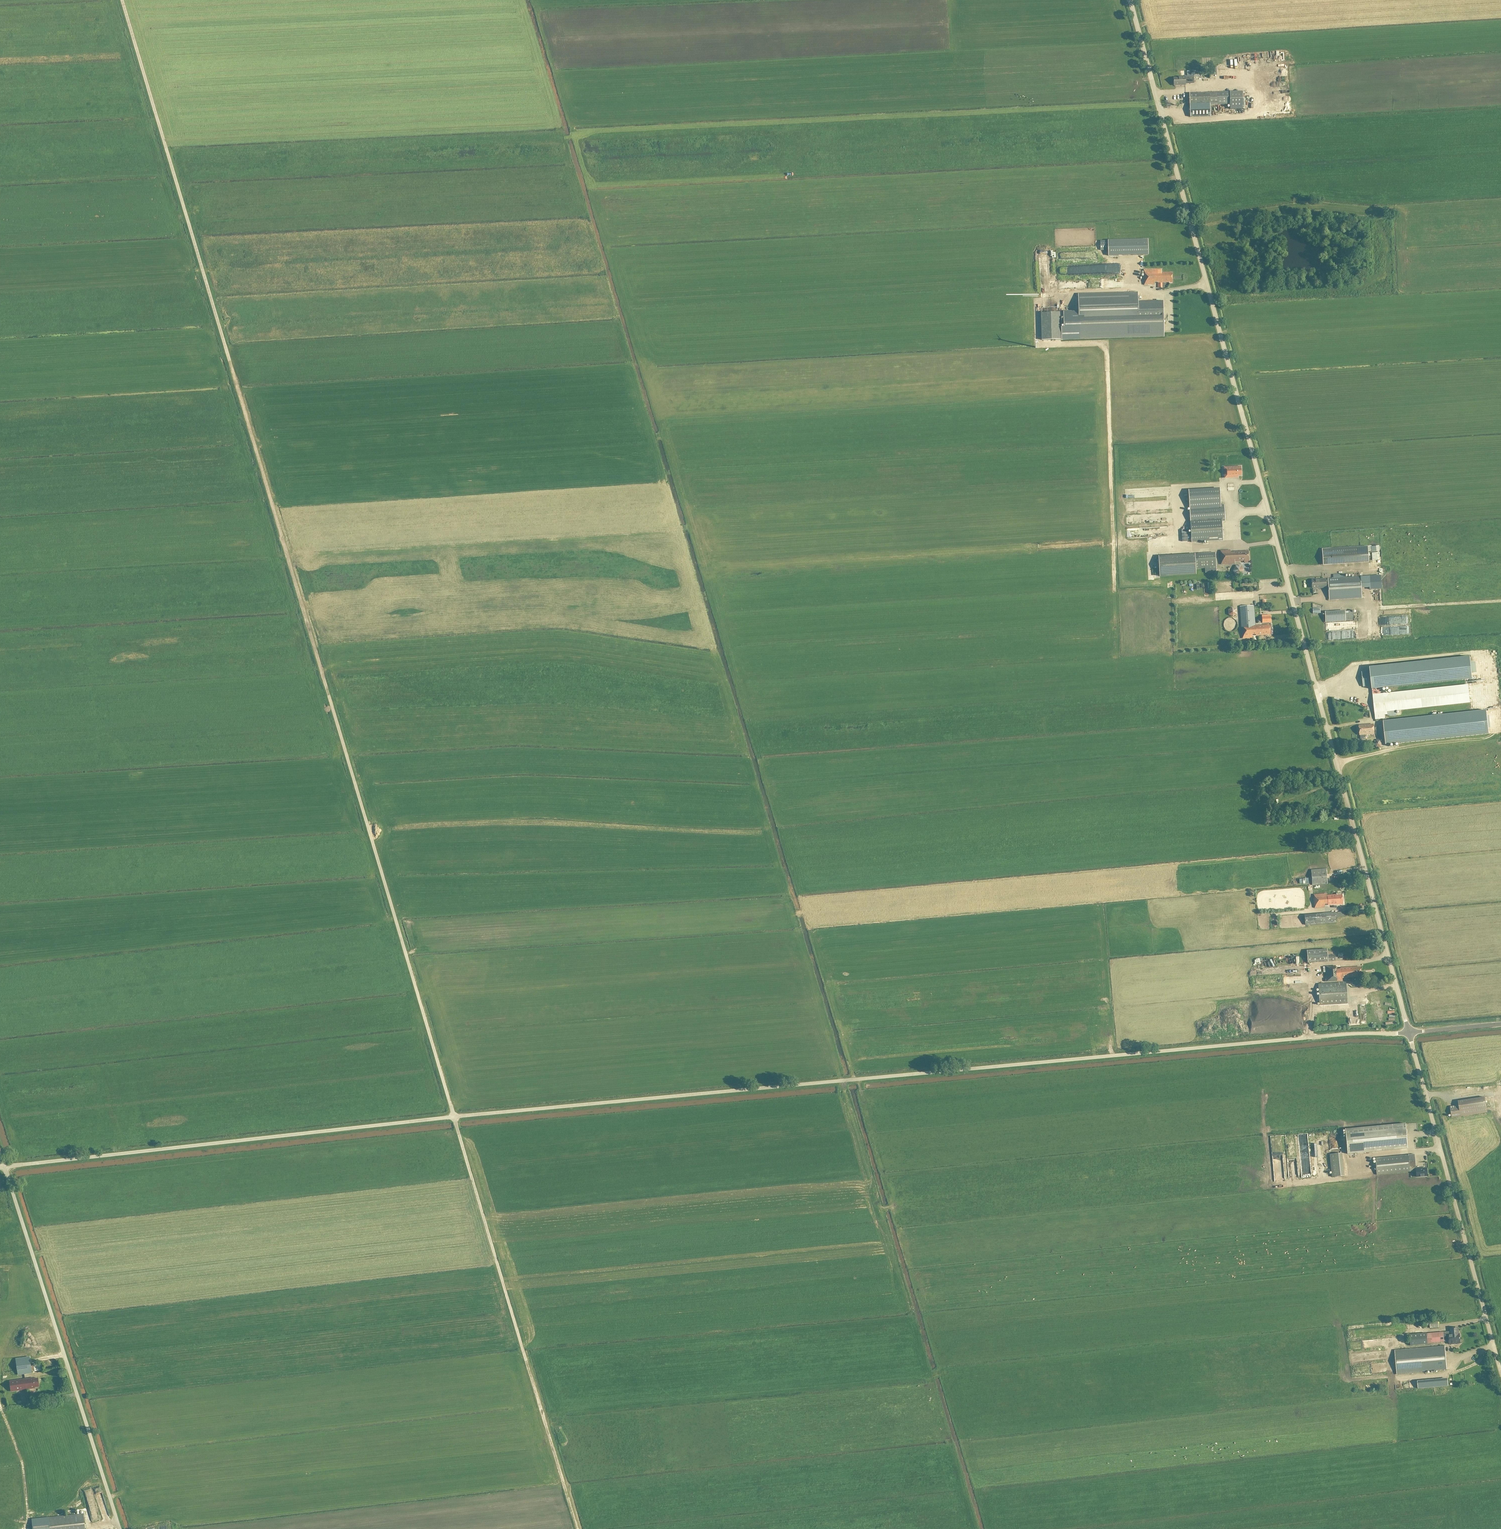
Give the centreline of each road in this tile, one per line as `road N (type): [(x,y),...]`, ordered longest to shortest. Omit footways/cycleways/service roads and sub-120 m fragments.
road 1 (unclassified): [(1408,1033),(1130,0)]
road 2 (unclassified): [(454,1117),(1408,1033)]
road 3 (unclassified): [(3,1167),(454,1117)]
road 4 (unclassified): [(454,1117),(327,697)]
road 5 (unclassified): [(231,376),(120,0)]
road 6 (unclassified): [(119,1528),(3,1167)]
road 7 (unclassified): [(1500,1374),(1408,1033)]
road 8 (track): [(327,697),(231,376)]
road 9 (unclassified): [(525,1361),(454,1117)]
road 10 (track): [(576,1528),(525,1361)]

